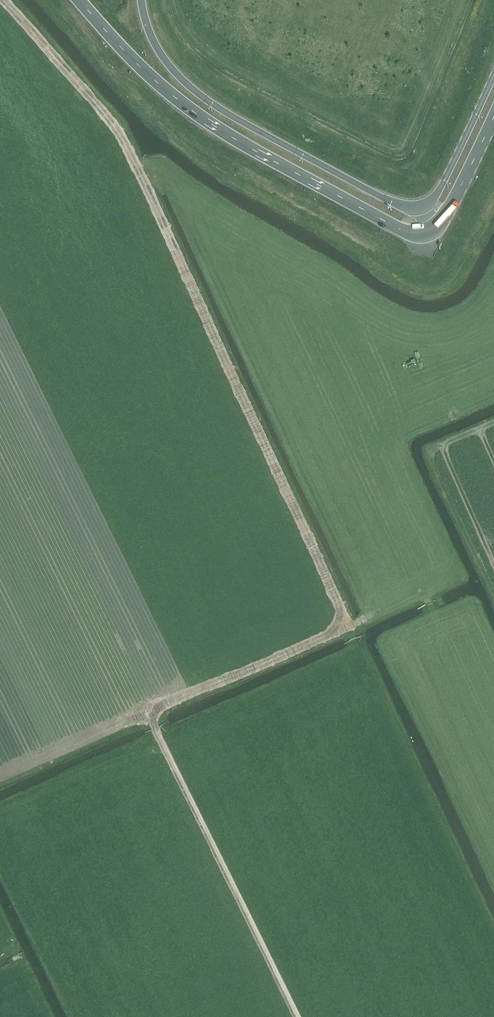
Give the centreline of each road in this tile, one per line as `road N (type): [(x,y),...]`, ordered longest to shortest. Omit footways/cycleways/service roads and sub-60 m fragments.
road 1 (track): [(373,615),(163,706),(153,719),(298,1016)]
road 2 (trunk): [(79,0),(183,104),(387,221)]
road 3 (trunk): [(396,203),(202,95),(160,51),(142,0)]
road 4 (primary): [(493,67),(434,195),(415,207),(396,203)]
road 5 (primary): [(387,221),(416,231),(437,222),(493,116)]
road 6 (track): [(153,719),(138,716),(0,782)]

